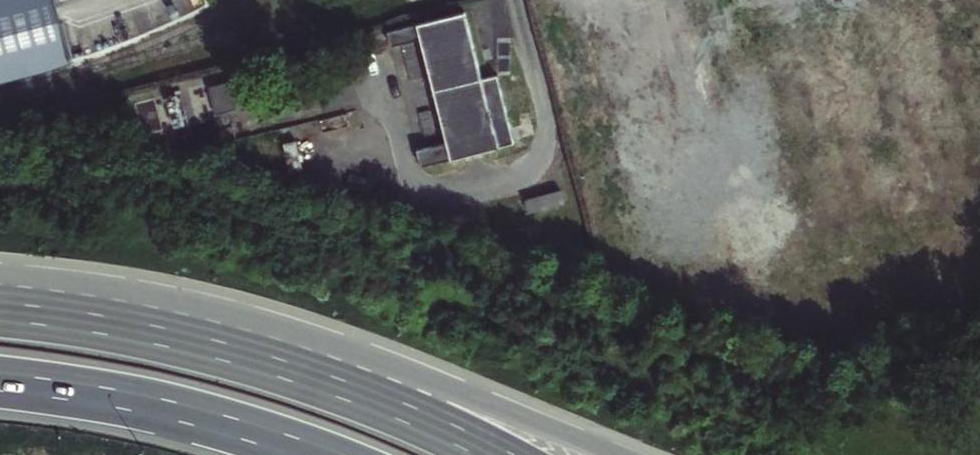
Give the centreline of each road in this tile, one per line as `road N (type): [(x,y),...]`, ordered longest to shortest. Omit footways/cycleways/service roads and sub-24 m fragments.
road 1 (motorway): [(613,454),(283,342),(53,317)]
road 2 (motorway): [(496,454),(318,380),(160,336),(53,317)]
road 3 (motorway): [(0,384),(196,417),(314,454)]

